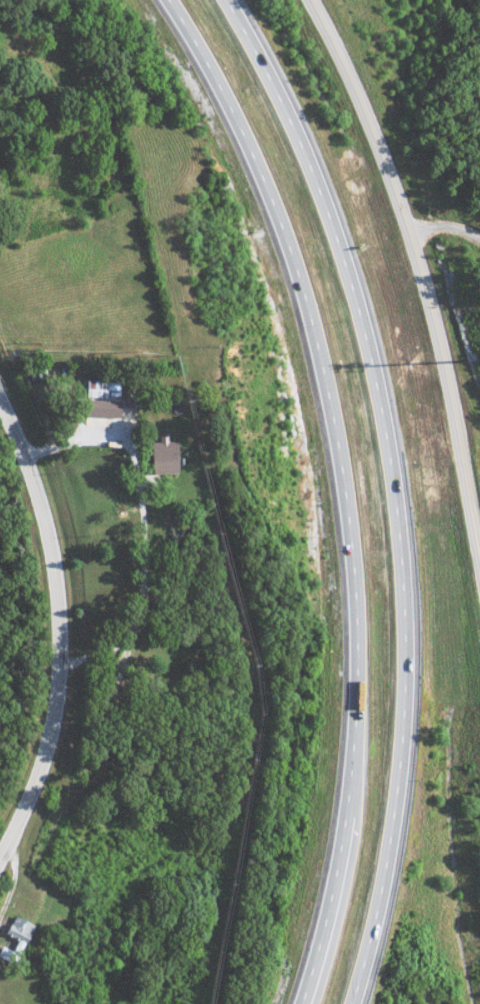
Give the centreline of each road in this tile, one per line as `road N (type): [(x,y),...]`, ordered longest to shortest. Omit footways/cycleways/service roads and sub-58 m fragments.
road 1 (motorway): [(168,0),(272,208),(308,303),(342,453),(354,605),(346,756),(299,1003)]
road 2 (motorway): [(346,1003),(395,756),(397,550),(385,441),(325,217),(221,0)]
road 3 (residential): [(479,646),(459,422),(437,317),(396,188),(303,0)]
road 4 (tertiary): [(0,866),(55,737),(67,630),(52,521),(0,383)]

